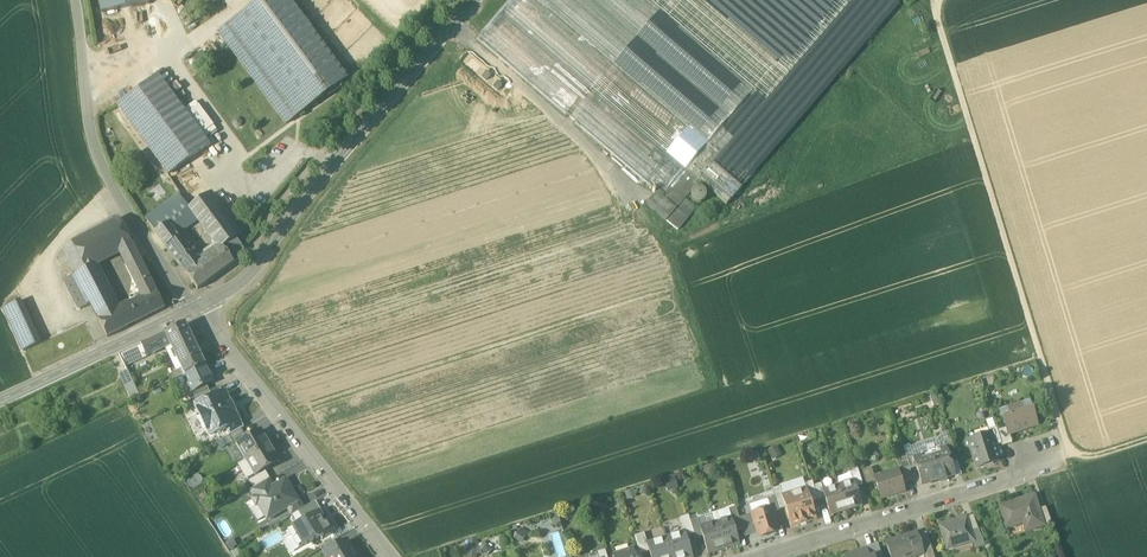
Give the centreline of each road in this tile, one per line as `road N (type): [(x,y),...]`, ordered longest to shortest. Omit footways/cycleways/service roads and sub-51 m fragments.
road 1 (track): [(940,0),(938,15),(1066,439),(1081,458)]
road 2 (tertiary): [(473,0),(263,259),(238,286),(197,309)]
road 3 (unclassified): [(197,309),(100,160),(77,0)]
road 4 (residential): [(197,309),(388,556)]
road 5 (residential): [(765,556),(1044,463)]
road 6 (tertiary): [(197,309),(0,400)]

